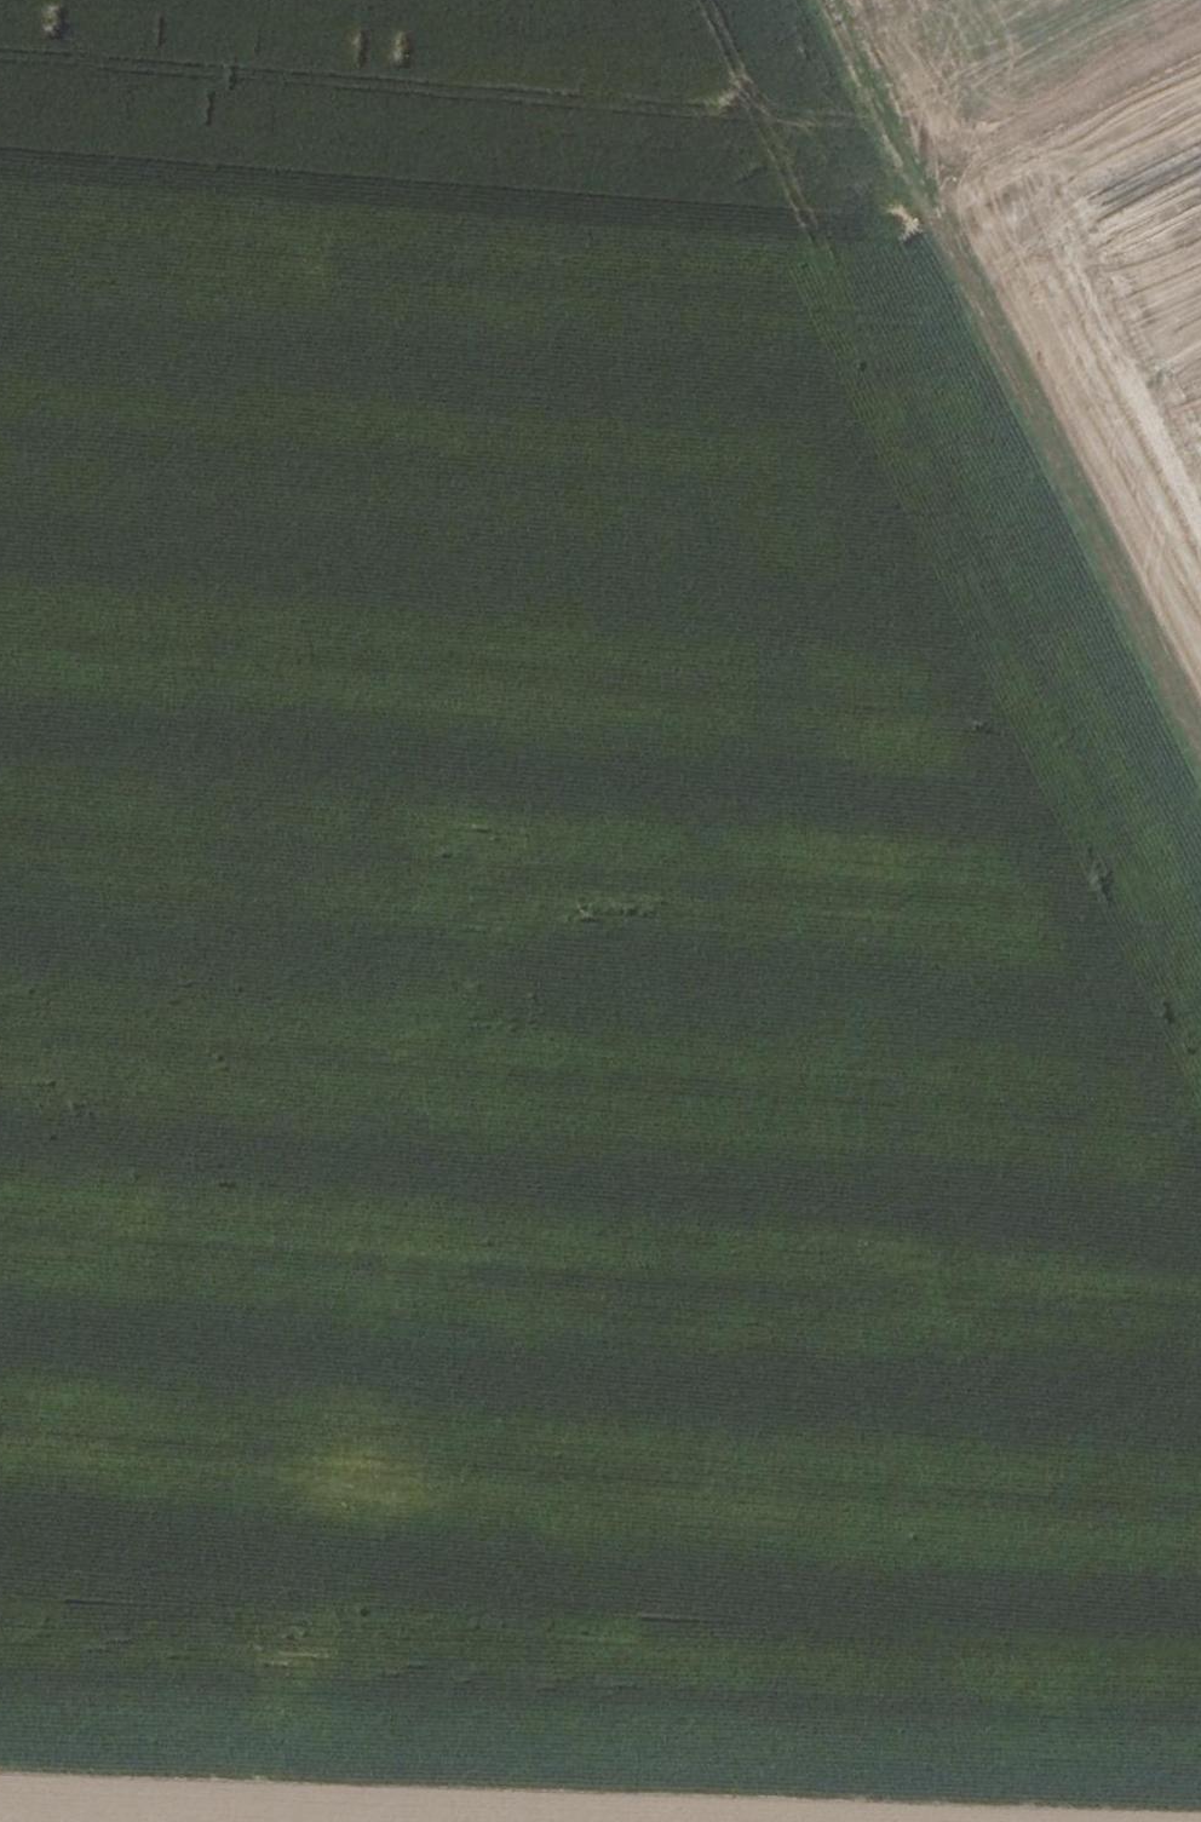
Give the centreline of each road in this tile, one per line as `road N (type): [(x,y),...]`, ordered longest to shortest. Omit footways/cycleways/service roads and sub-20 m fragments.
road 1 (track): [(823,0),(1200,768)]

